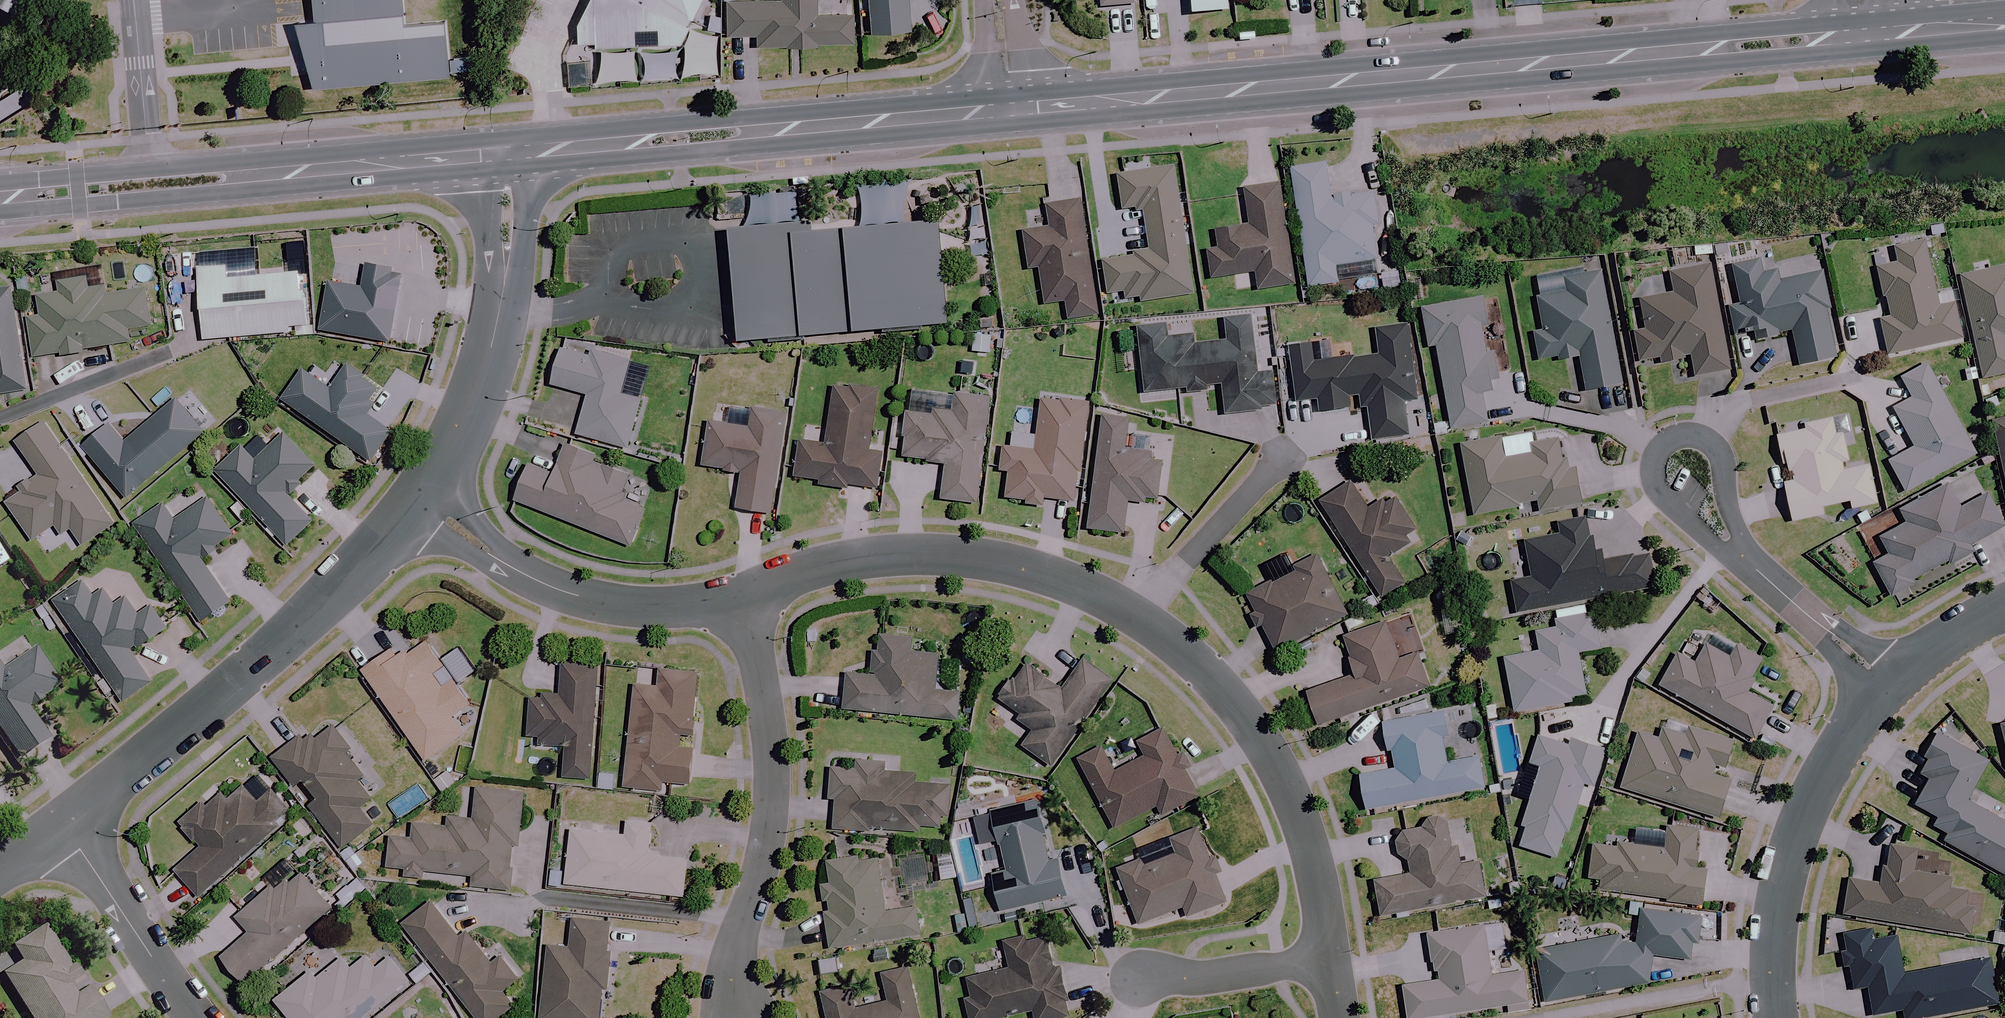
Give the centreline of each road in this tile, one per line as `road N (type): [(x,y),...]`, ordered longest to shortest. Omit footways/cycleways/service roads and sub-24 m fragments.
road 1 (secondary): [(1010,104),(1848,37)]
road 2 (secondary): [(0,198),(509,160)]
road 3 (secondary): [(509,160),(1010,104)]
road 4 (tertiary): [(66,828),(253,672),(363,567),(414,504)]
road 5 (residential): [(733,1017),(725,988),(731,939),(765,813),(761,729),(737,598)]
road 6 (residential): [(1134,622),(1033,576),(931,557),(825,570),(737,598)]
road 7 (residential): [(1324,957),(1303,850),(1263,749),(1185,660),(1134,622)]
road 8 (tertiary): [(414,504),(479,392),(506,315),(515,268),(509,160)]
road 9 (residential): [(1885,683),(1809,800),(1785,860),(1773,919),(1775,1017)]
road 10 (residential): [(737,598),(678,608),(602,604),(539,583),(414,504)]
road 11 (residential): [(1747,569),(1716,448),(1695,436),(1664,440),(1652,476),(1662,499)]
road 12 (residential): [(196,1017),(66,828)]
road 13 (residential): [(1282,454),(1134,622)]
road 14 (residential): [(1129,977),(1324,957)]
road 15 (residential): [(170,355),(0,423)]
road 16 (residential): [(1747,569),(1885,683)]
road 17 (residential): [(2004,602),(1942,635),(1885,683)]

